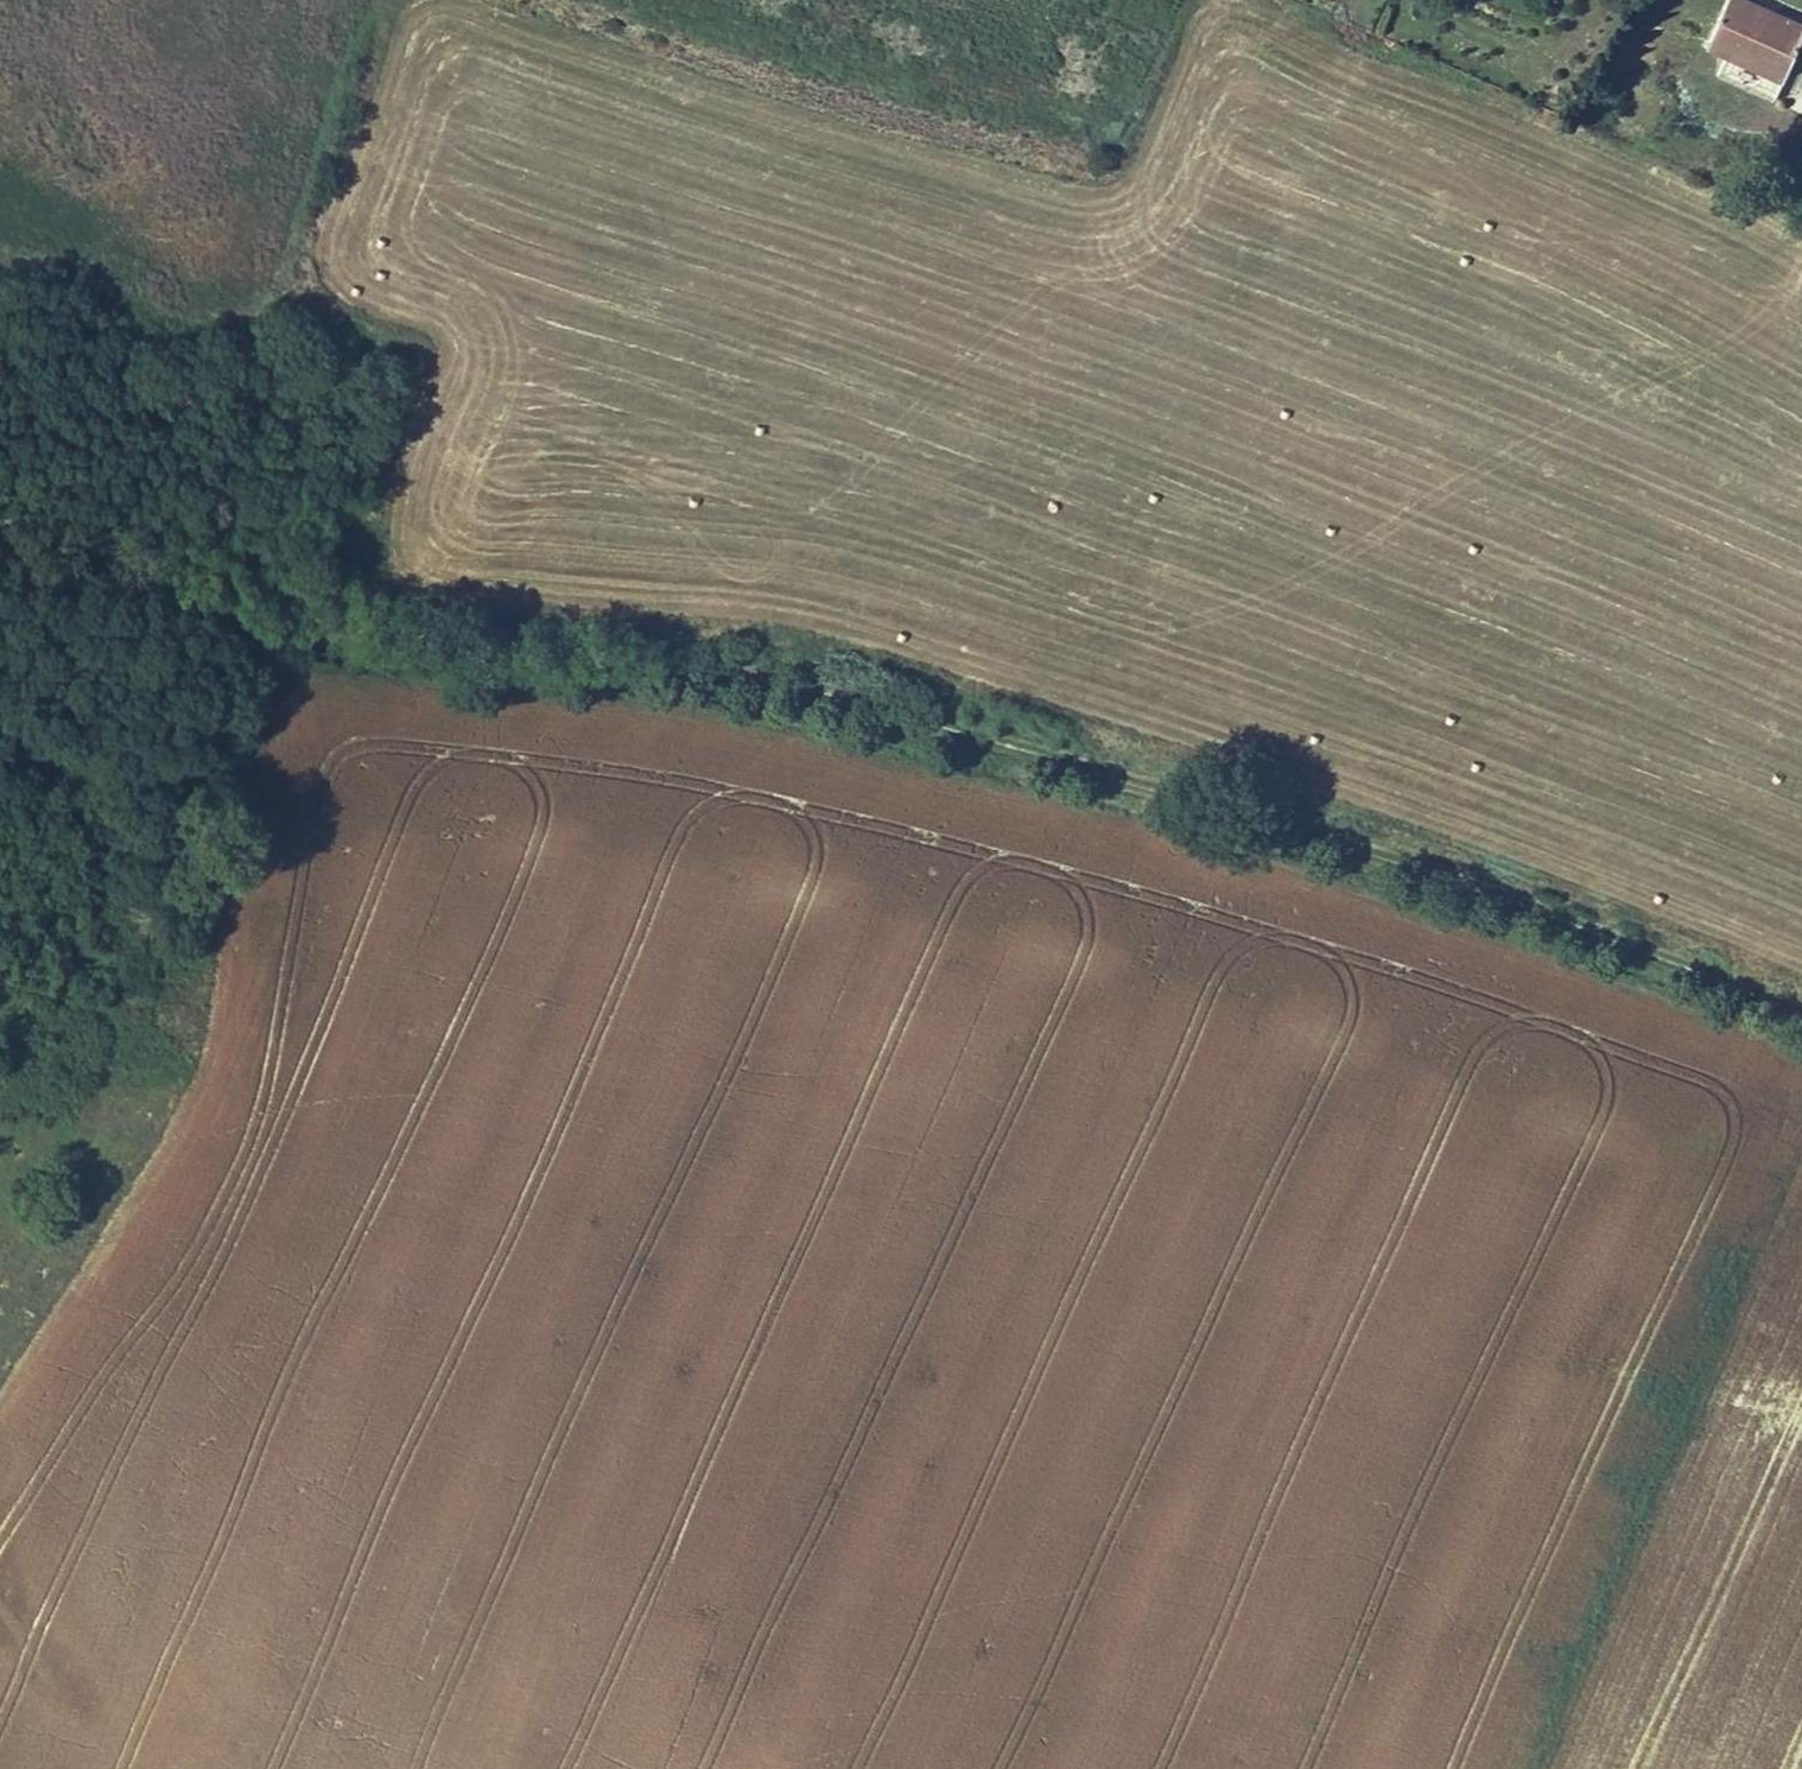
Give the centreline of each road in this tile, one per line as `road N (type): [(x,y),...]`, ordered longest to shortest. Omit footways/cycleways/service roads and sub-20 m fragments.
road 1 (track): [(0,521),(320,625),(459,650),(723,678),(1101,776),(1291,831),(1801,1013)]

